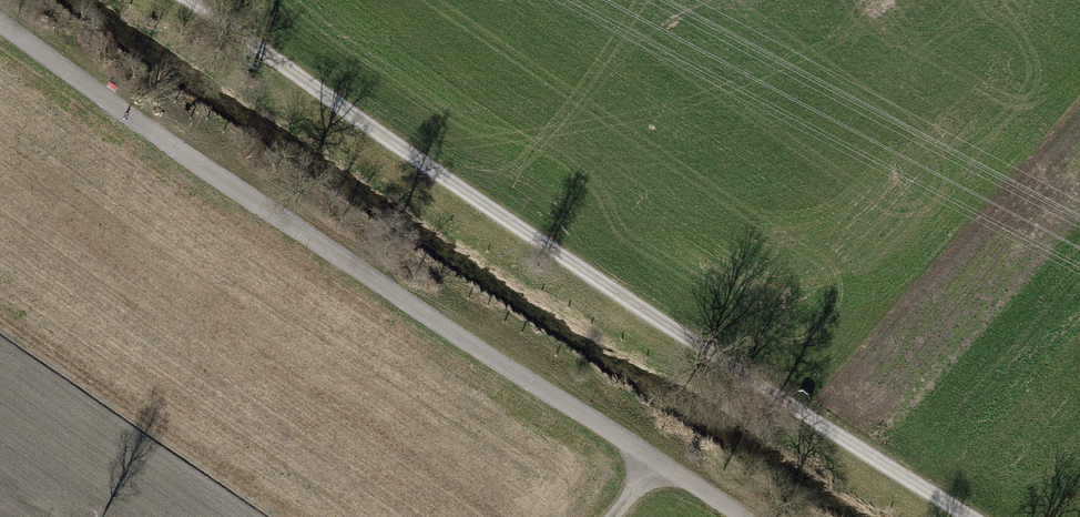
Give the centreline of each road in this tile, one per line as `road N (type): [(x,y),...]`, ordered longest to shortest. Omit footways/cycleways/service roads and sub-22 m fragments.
road 1 (track): [(185,0),(753,389),(968,516)]
road 2 (track): [(744,516),(658,466),(0,15)]

